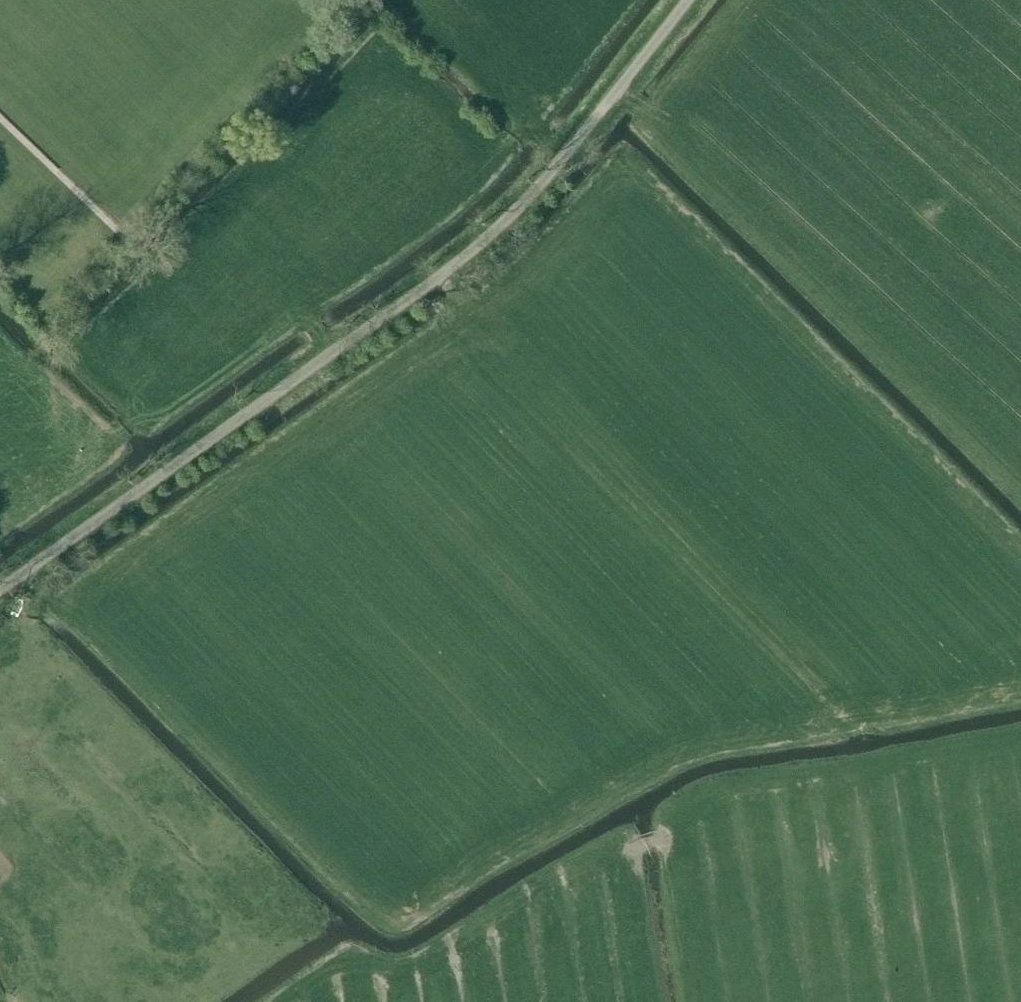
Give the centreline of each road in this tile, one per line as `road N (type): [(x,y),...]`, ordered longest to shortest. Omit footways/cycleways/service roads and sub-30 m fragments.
road 1 (unclassified): [(0,590),(456,263),(542,181),(687,0)]

